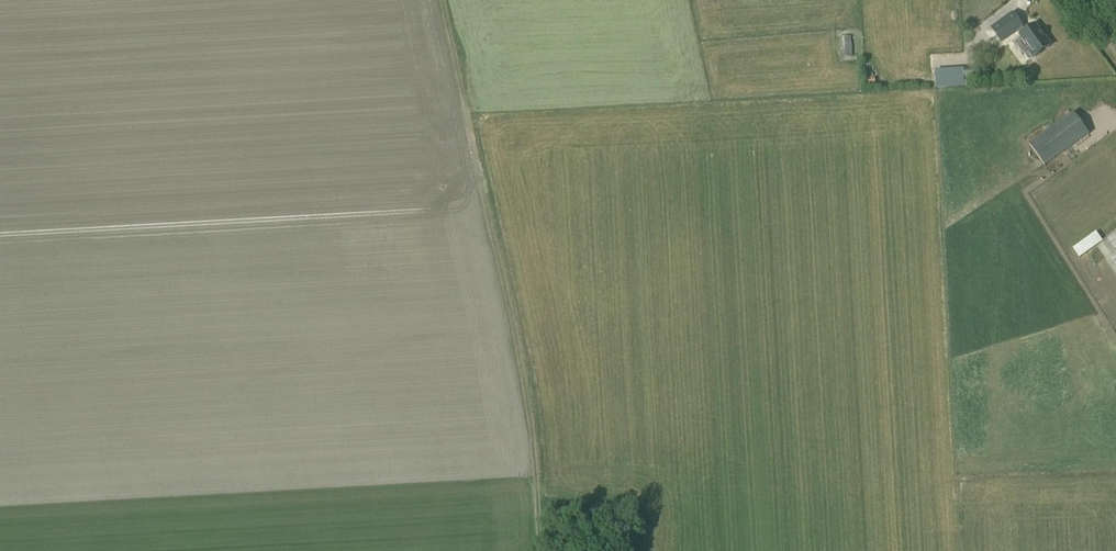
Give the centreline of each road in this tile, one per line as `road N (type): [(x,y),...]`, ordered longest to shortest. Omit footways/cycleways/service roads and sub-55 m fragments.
road 1 (track): [(444,0),(522,369),(538,550)]

